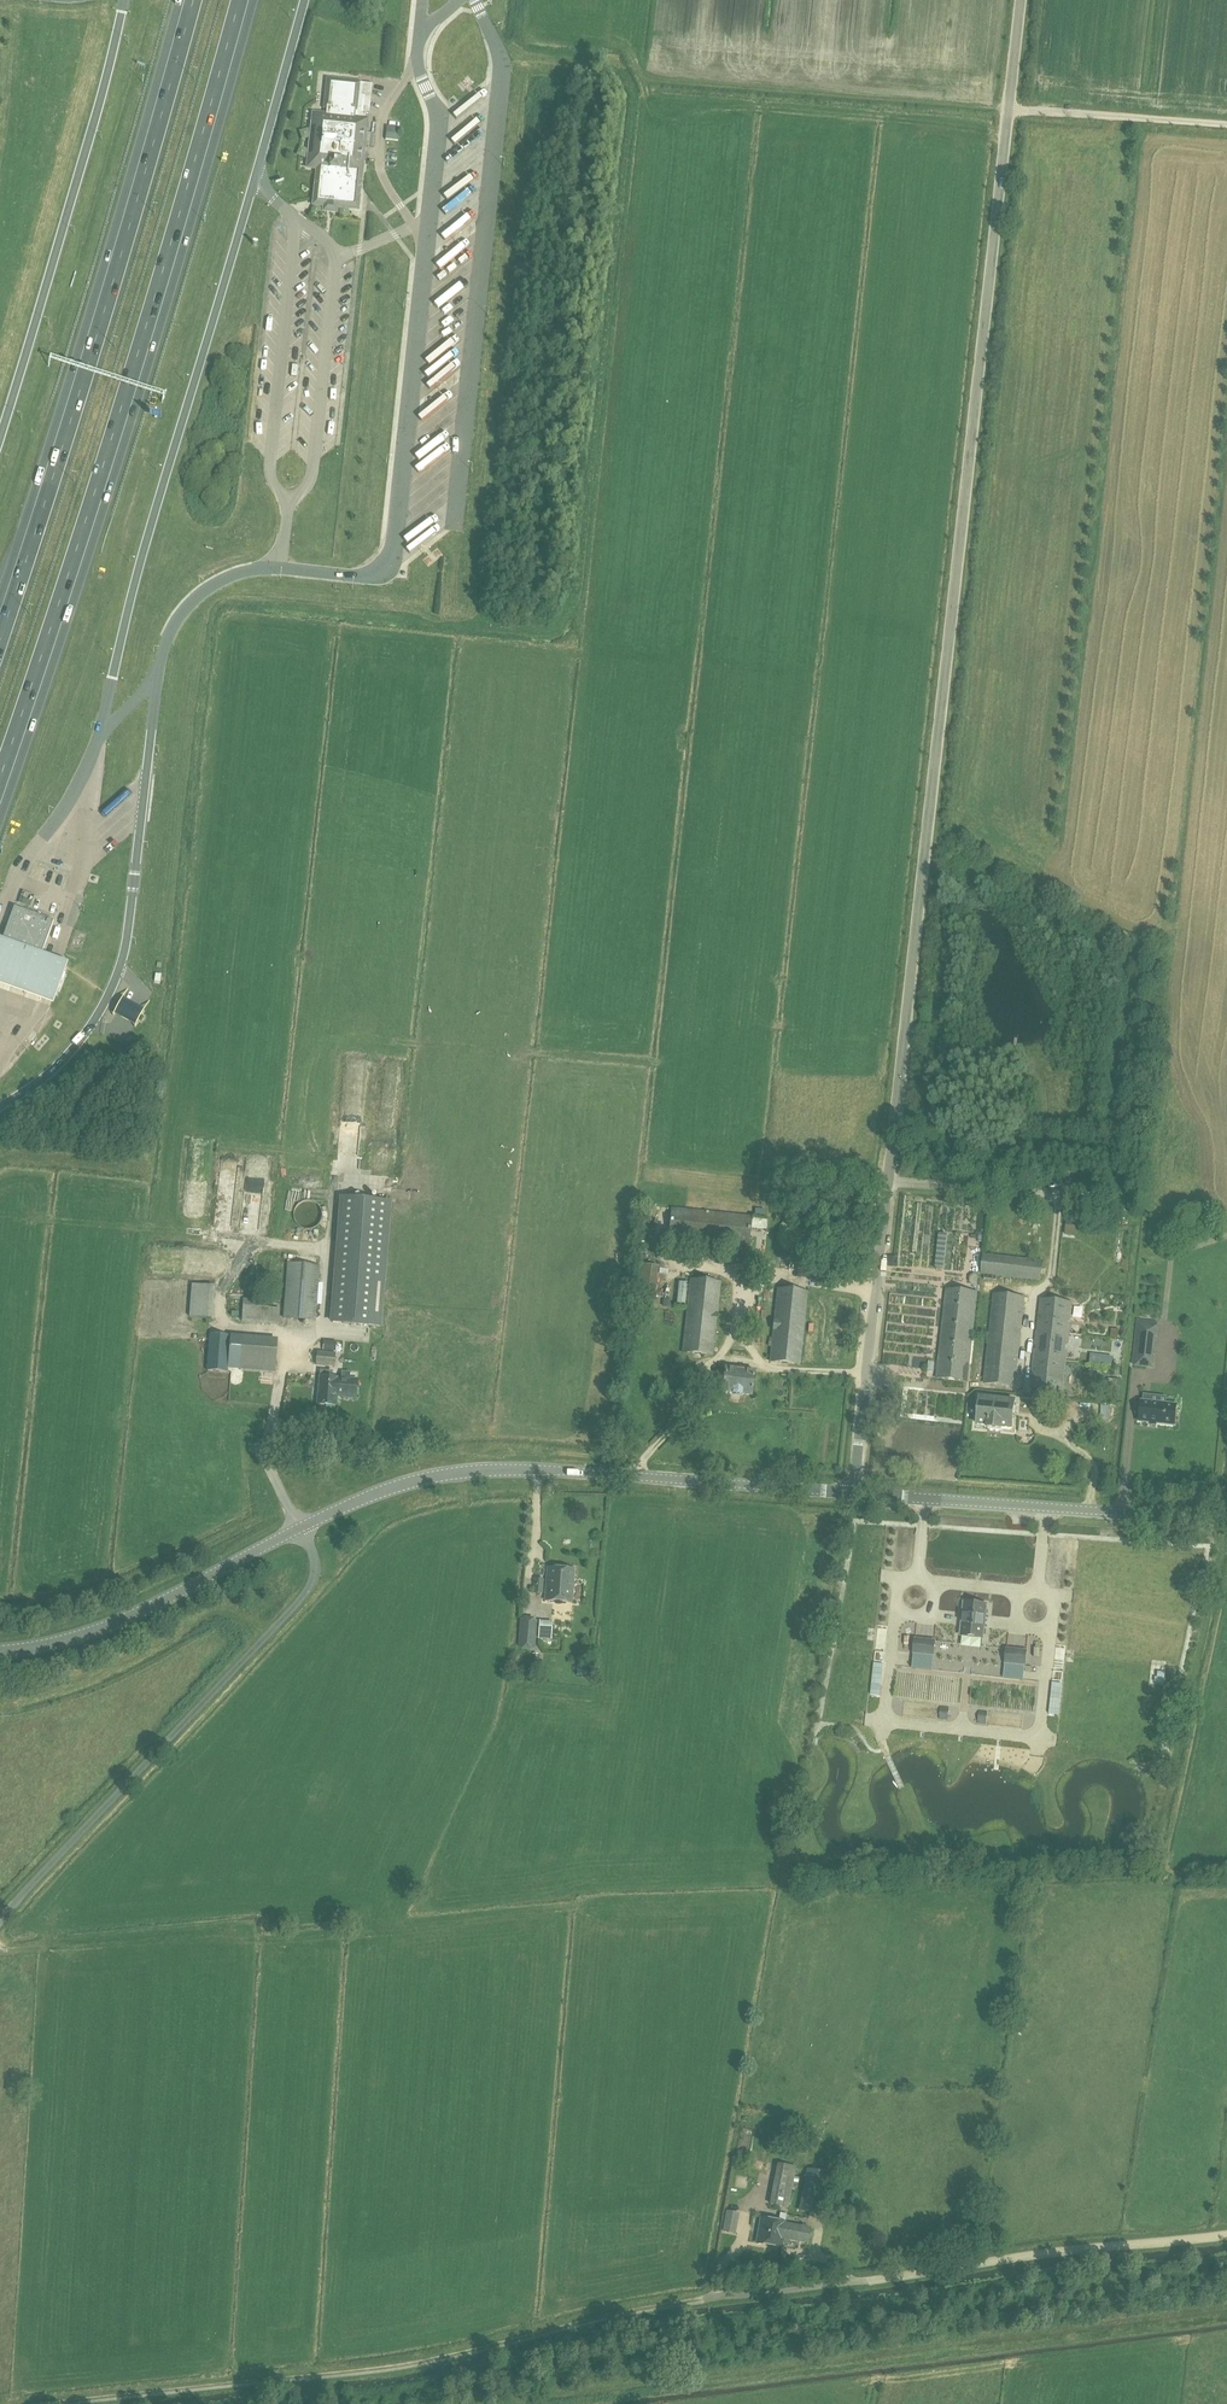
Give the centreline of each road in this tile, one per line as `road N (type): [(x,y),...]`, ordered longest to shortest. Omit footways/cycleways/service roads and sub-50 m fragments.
road 1 (unclassified): [(853,1493),(1020,0)]
road 2 (track): [(23,2403),(410,2361),(670,2302),(1226,2232)]
road 3 (tertiary): [(853,1493),(544,1470),(429,1478),(301,1528),(107,1626),(0,1652)]
road 4 (motorway): [(0,790),(140,366),(243,0)]
road 5 (motorway): [(188,0),(0,623)]
road 6 (tertiary): [(1226,1520),(853,1493)]
road 7 (track): [(1008,107),(1226,125)]

